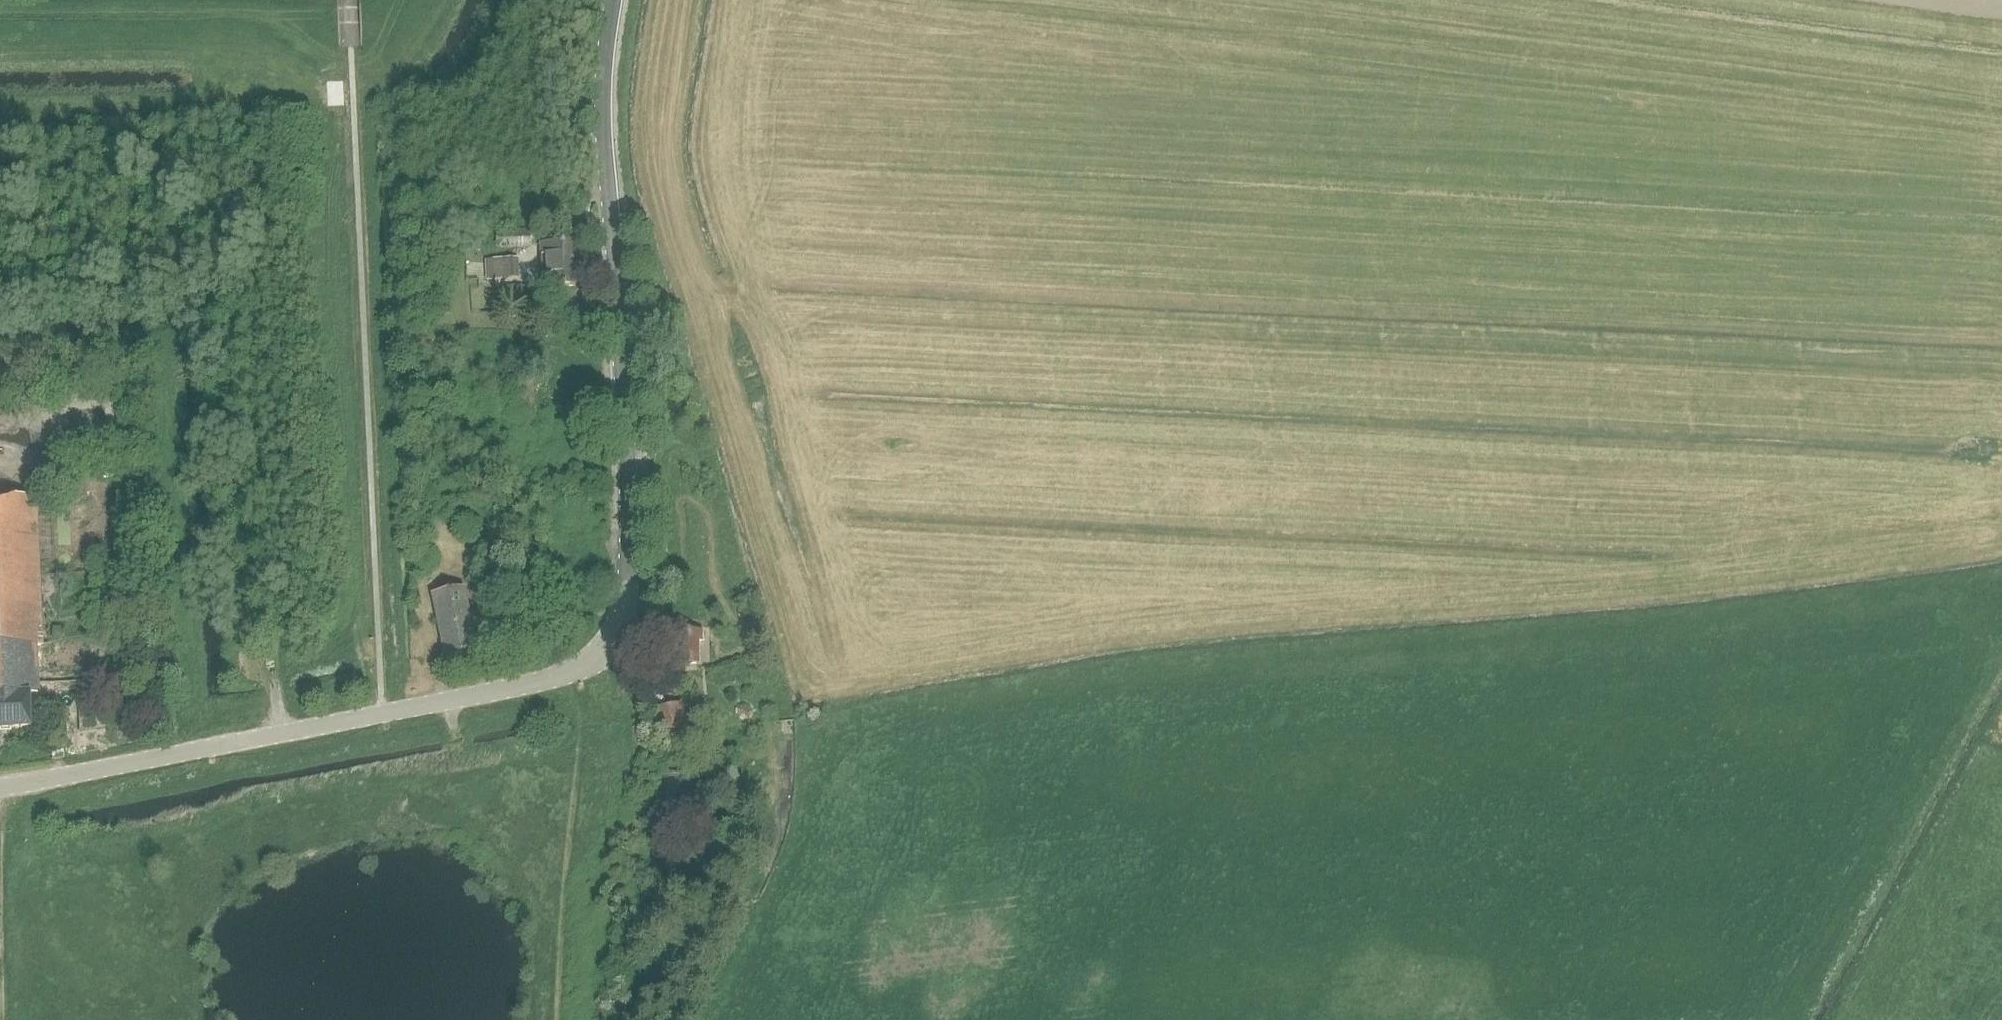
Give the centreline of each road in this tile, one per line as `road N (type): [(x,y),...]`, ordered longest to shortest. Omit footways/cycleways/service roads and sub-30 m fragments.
road 1 (tertiary): [(0,788),(548,680),(611,645),(624,619),(630,548),(604,137),(614,0)]

